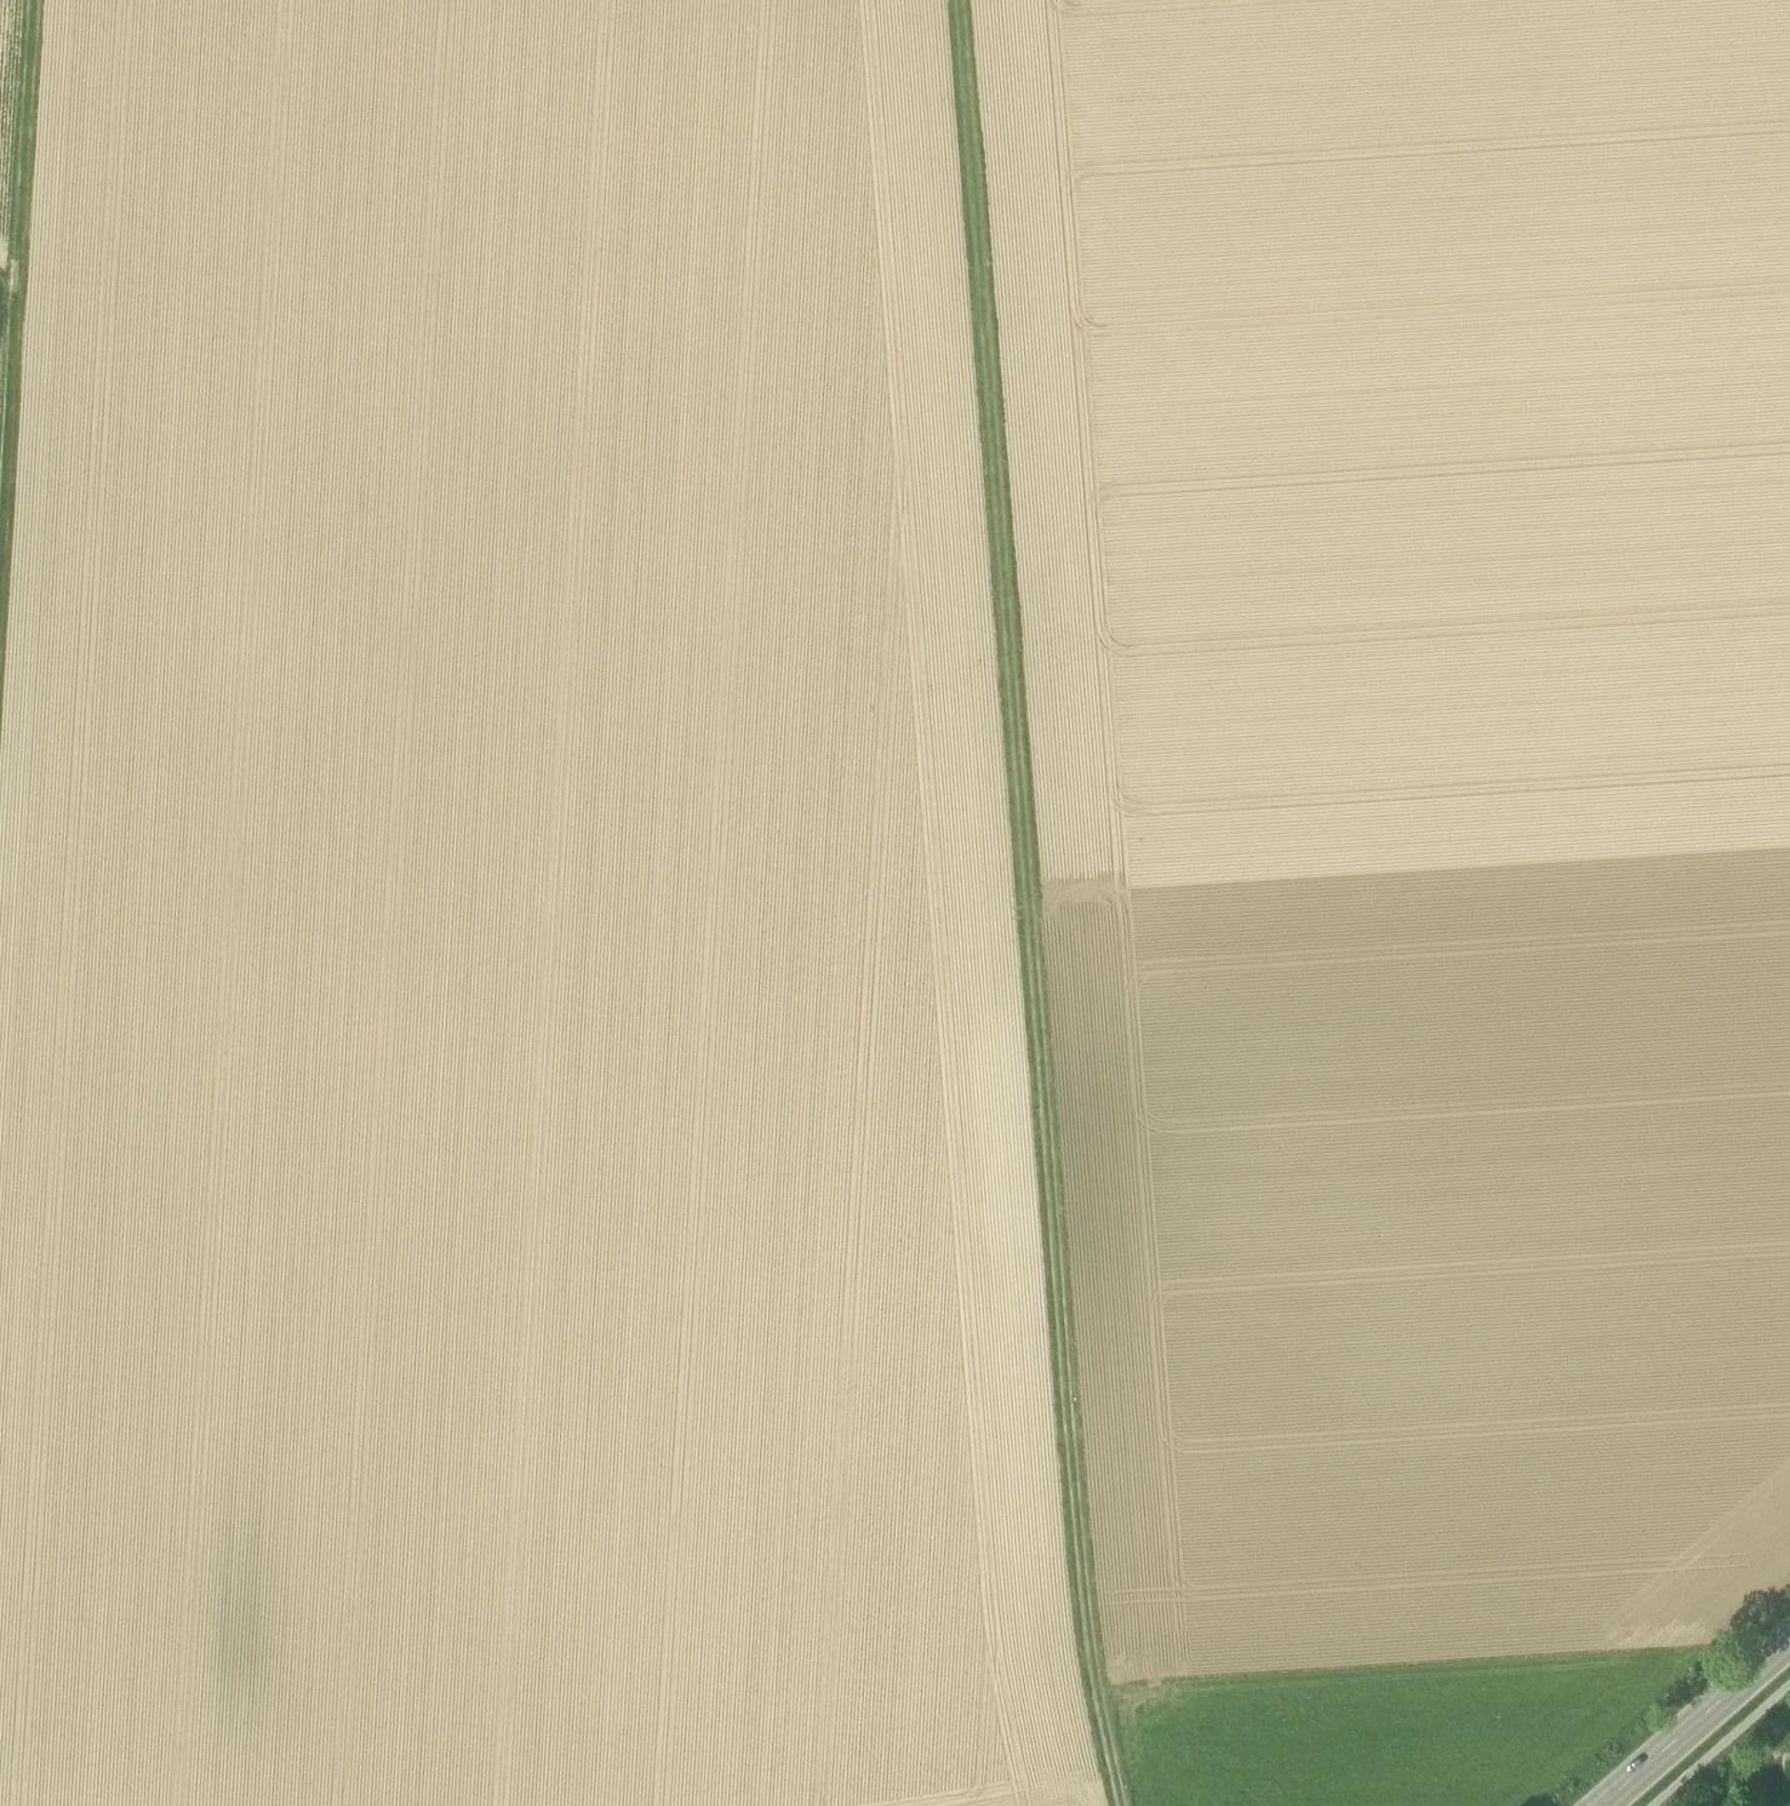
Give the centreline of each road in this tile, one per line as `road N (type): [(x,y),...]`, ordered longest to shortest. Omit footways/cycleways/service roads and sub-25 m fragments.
road 1 (track): [(1123,1805),(1080,1582),(1059,1170),(965,0)]
road 2 (track): [(0,519),(32,0)]
road 3 (secondary): [(1603,1805),(1789,1642)]

